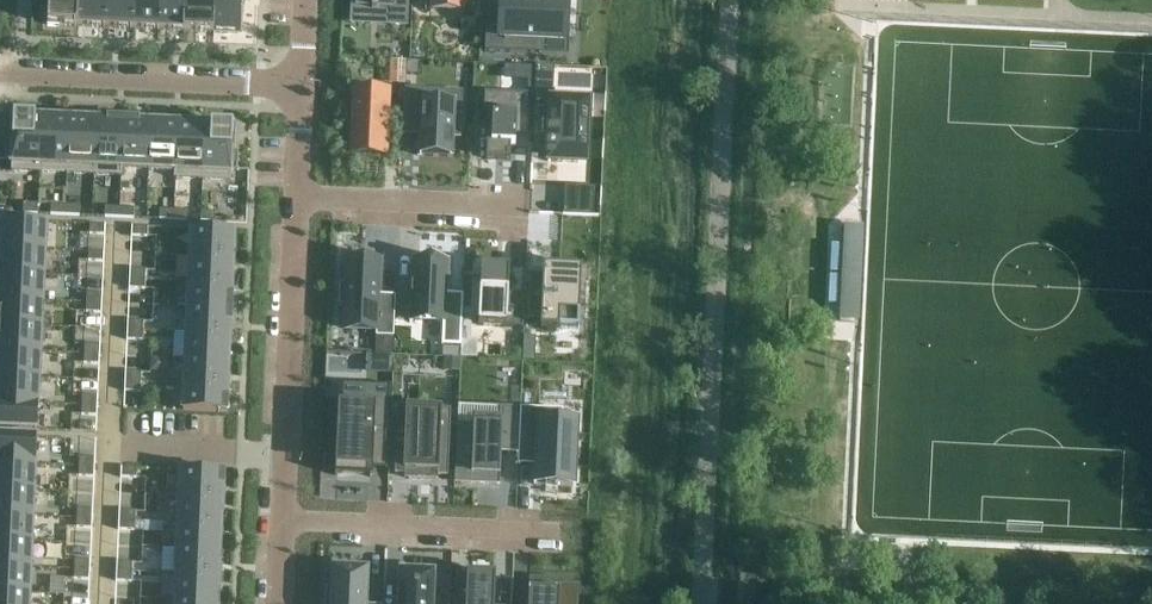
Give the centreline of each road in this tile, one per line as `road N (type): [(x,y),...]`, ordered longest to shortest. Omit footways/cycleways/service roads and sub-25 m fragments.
road 1 (unclassified): [(729,0),(700,603)]
road 2 (residential): [(281,517),(296,203)]
road 3 (residential): [(301,84),(0,71)]
road 4 (residential): [(566,527),(281,517)]
road 5 (residential): [(296,203),(545,213)]

